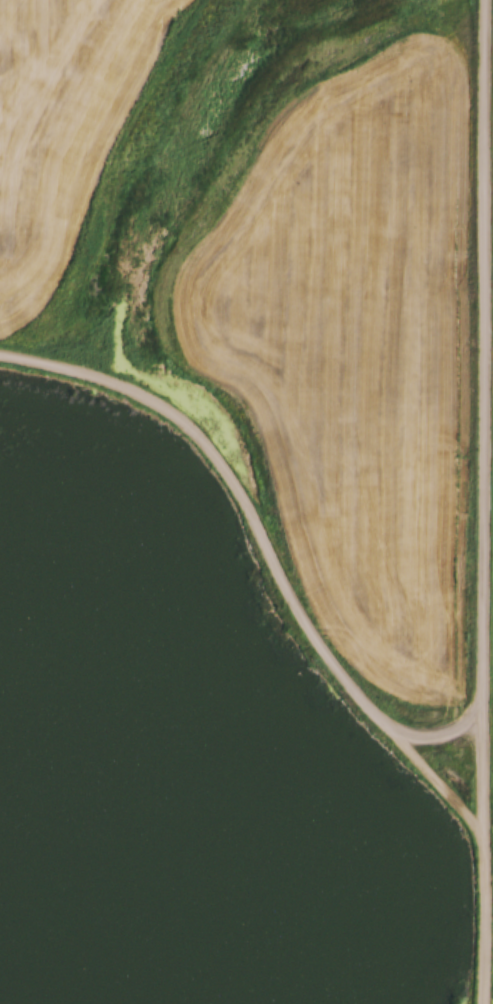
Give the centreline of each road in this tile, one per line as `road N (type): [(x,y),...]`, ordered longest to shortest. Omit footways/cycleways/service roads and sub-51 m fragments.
road 1 (residential): [(485,1003),(488,0)]
road 2 (track): [(485,834),(322,651),(230,485),(168,418),(109,386),(0,364)]

